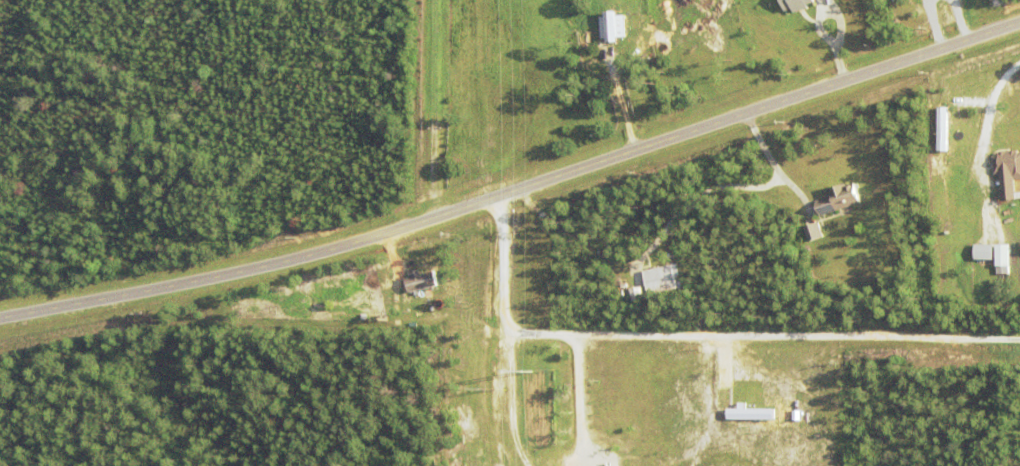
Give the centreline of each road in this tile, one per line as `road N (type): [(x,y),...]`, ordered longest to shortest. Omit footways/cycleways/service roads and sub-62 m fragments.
road 1 (secondary): [(0,319),(337,251),(1019,24)]
road 2 (residential): [(432,0),(430,222)]

